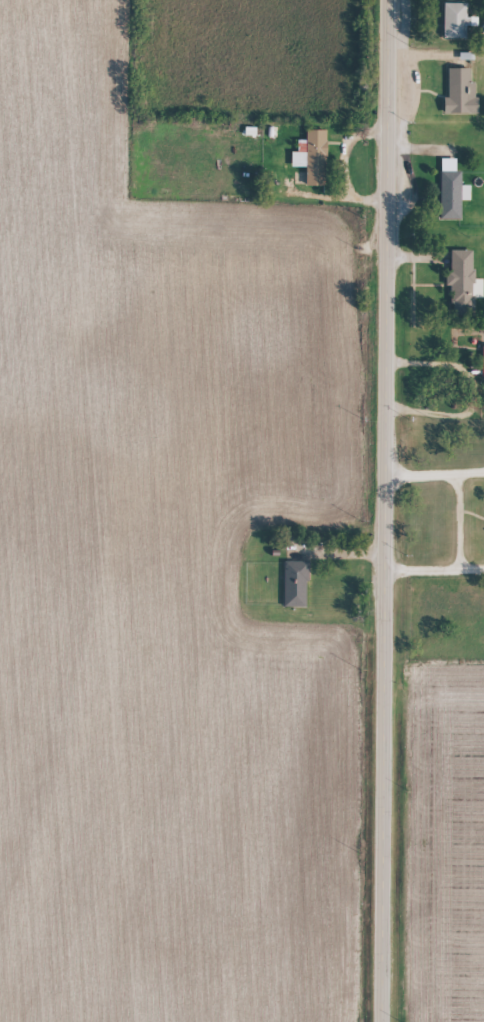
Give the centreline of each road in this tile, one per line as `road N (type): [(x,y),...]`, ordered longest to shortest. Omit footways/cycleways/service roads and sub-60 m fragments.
road 1 (secondary): [(384,792),(391,0)]
road 2 (secondary): [(382,1021),(384,792)]

